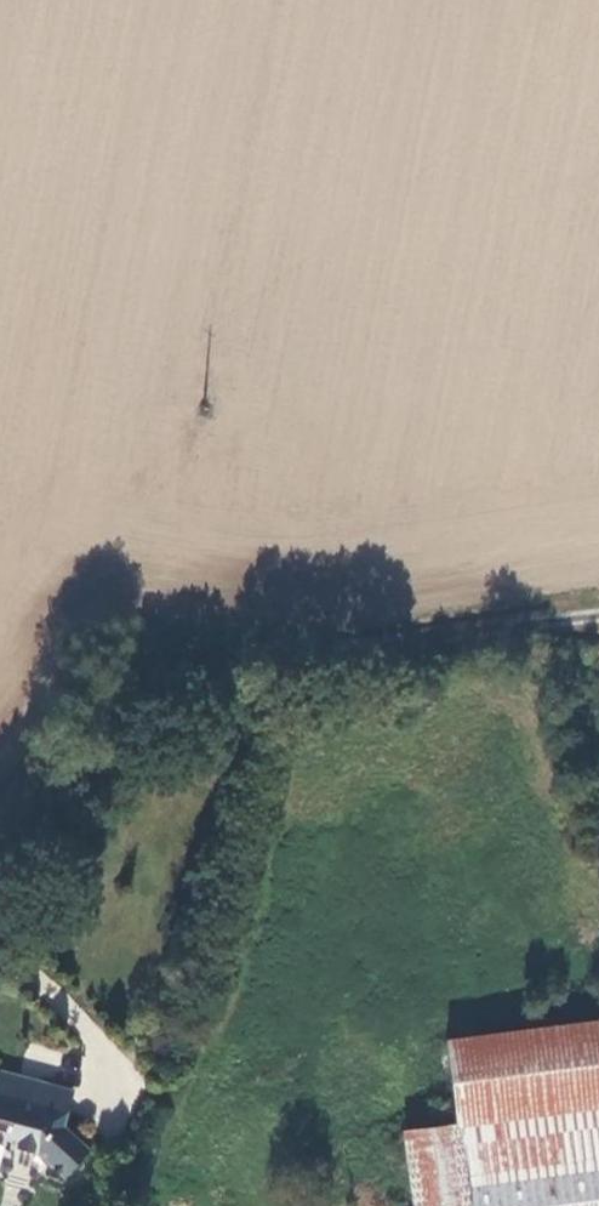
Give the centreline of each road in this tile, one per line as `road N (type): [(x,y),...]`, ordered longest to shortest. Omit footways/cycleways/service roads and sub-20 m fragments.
road 1 (track): [(598,613),(224,673),(157,698),(86,753),(0,908)]

